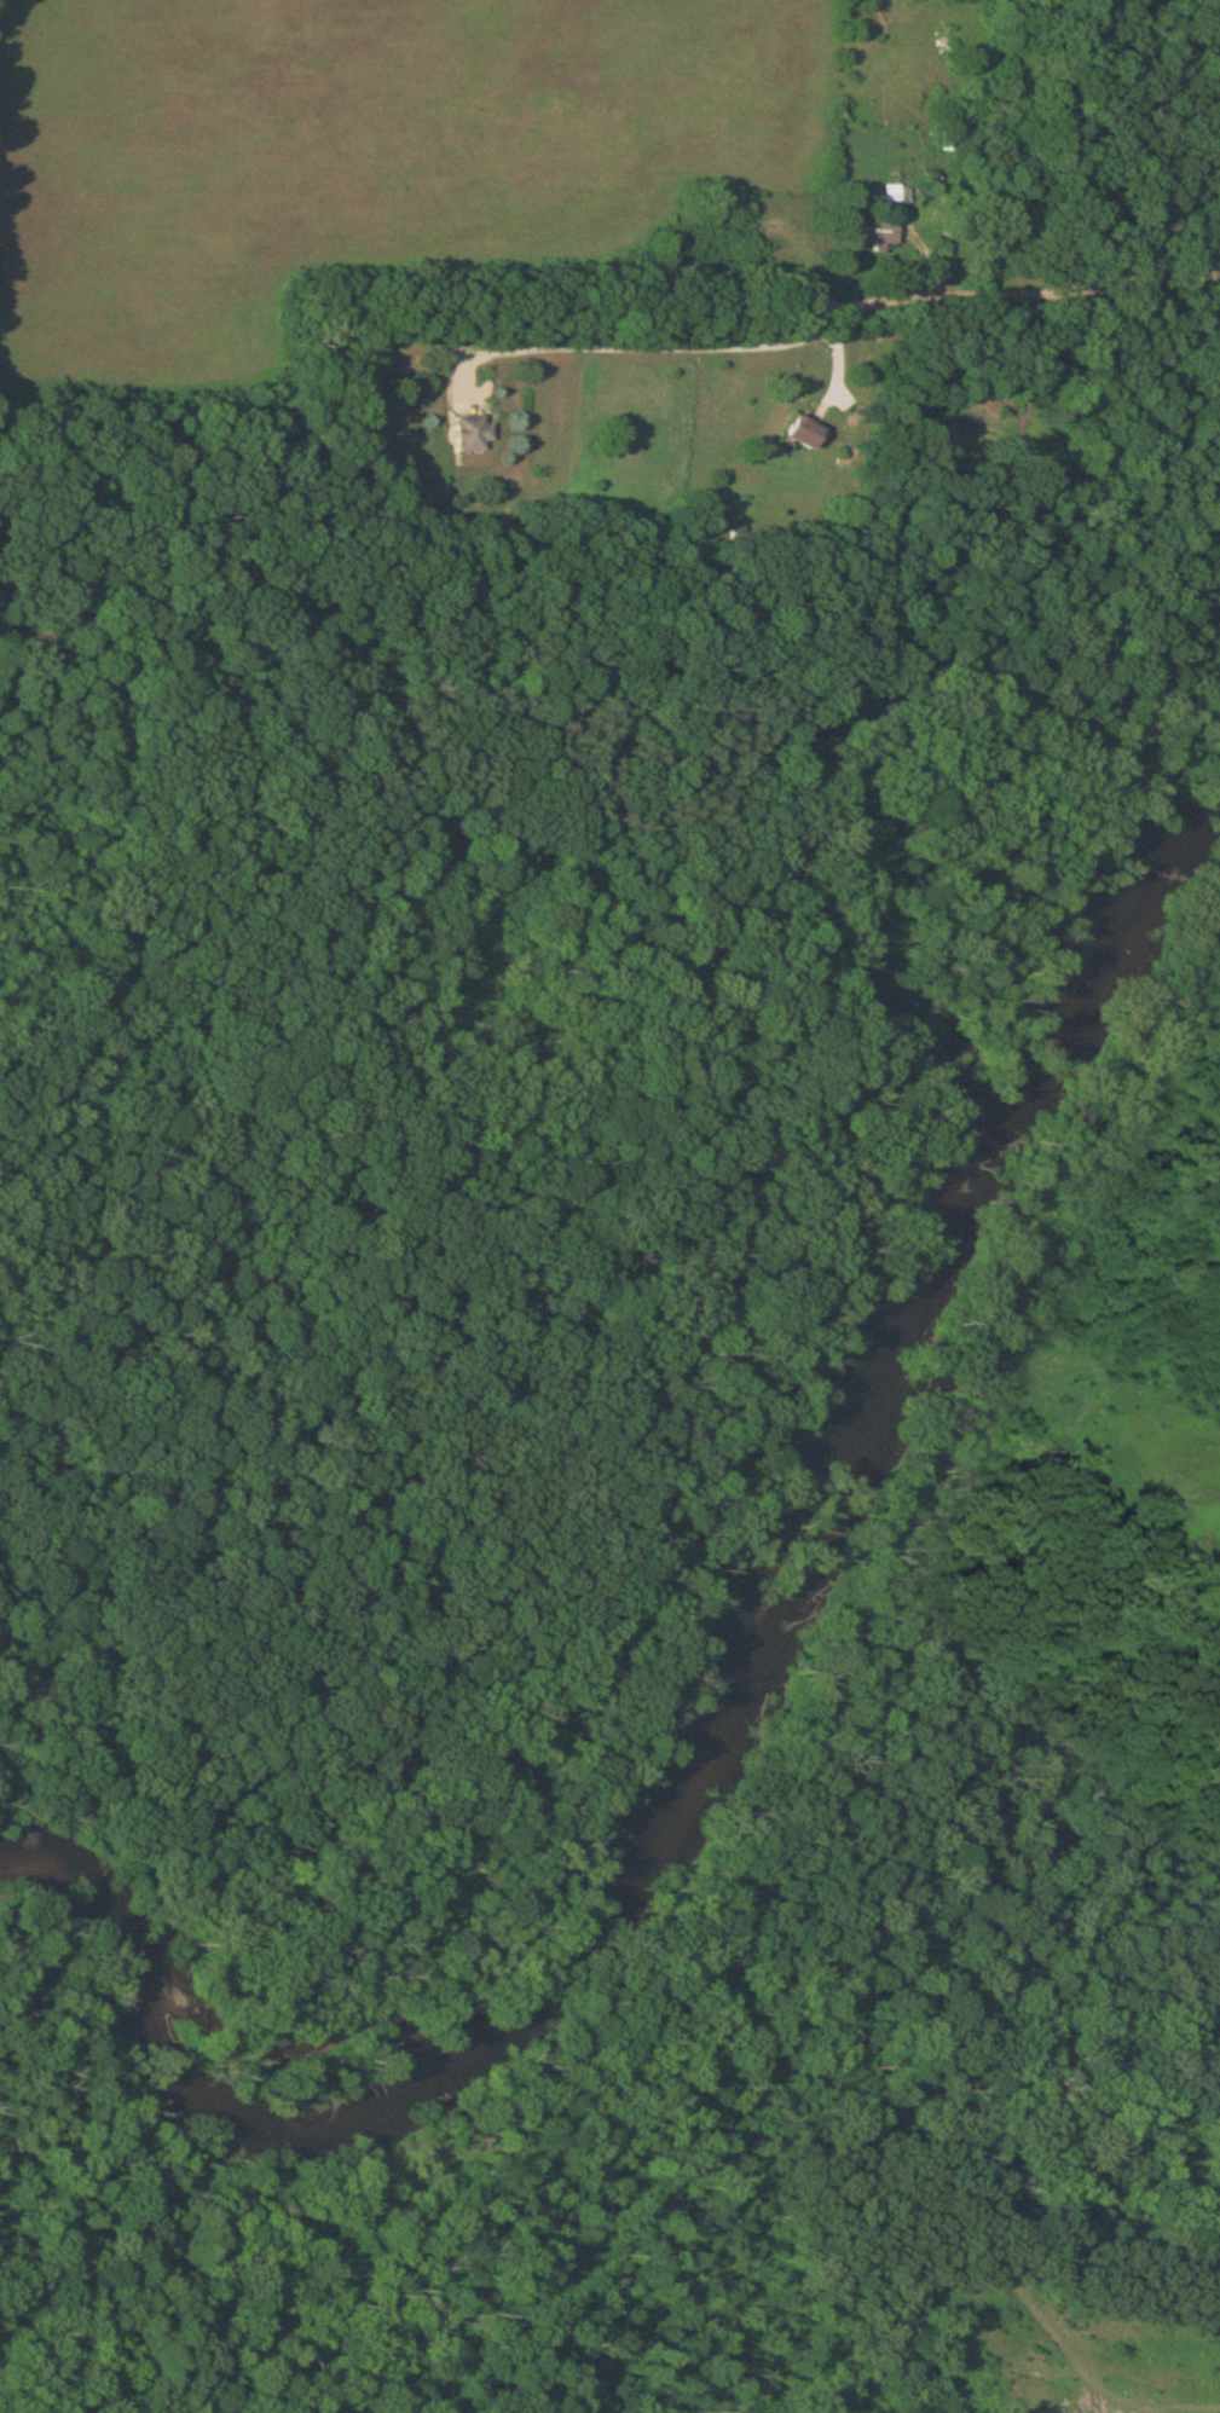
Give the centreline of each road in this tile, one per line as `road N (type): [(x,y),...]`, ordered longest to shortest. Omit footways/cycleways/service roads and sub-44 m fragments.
road 1 (residential): [(1219,265),(802,290)]

